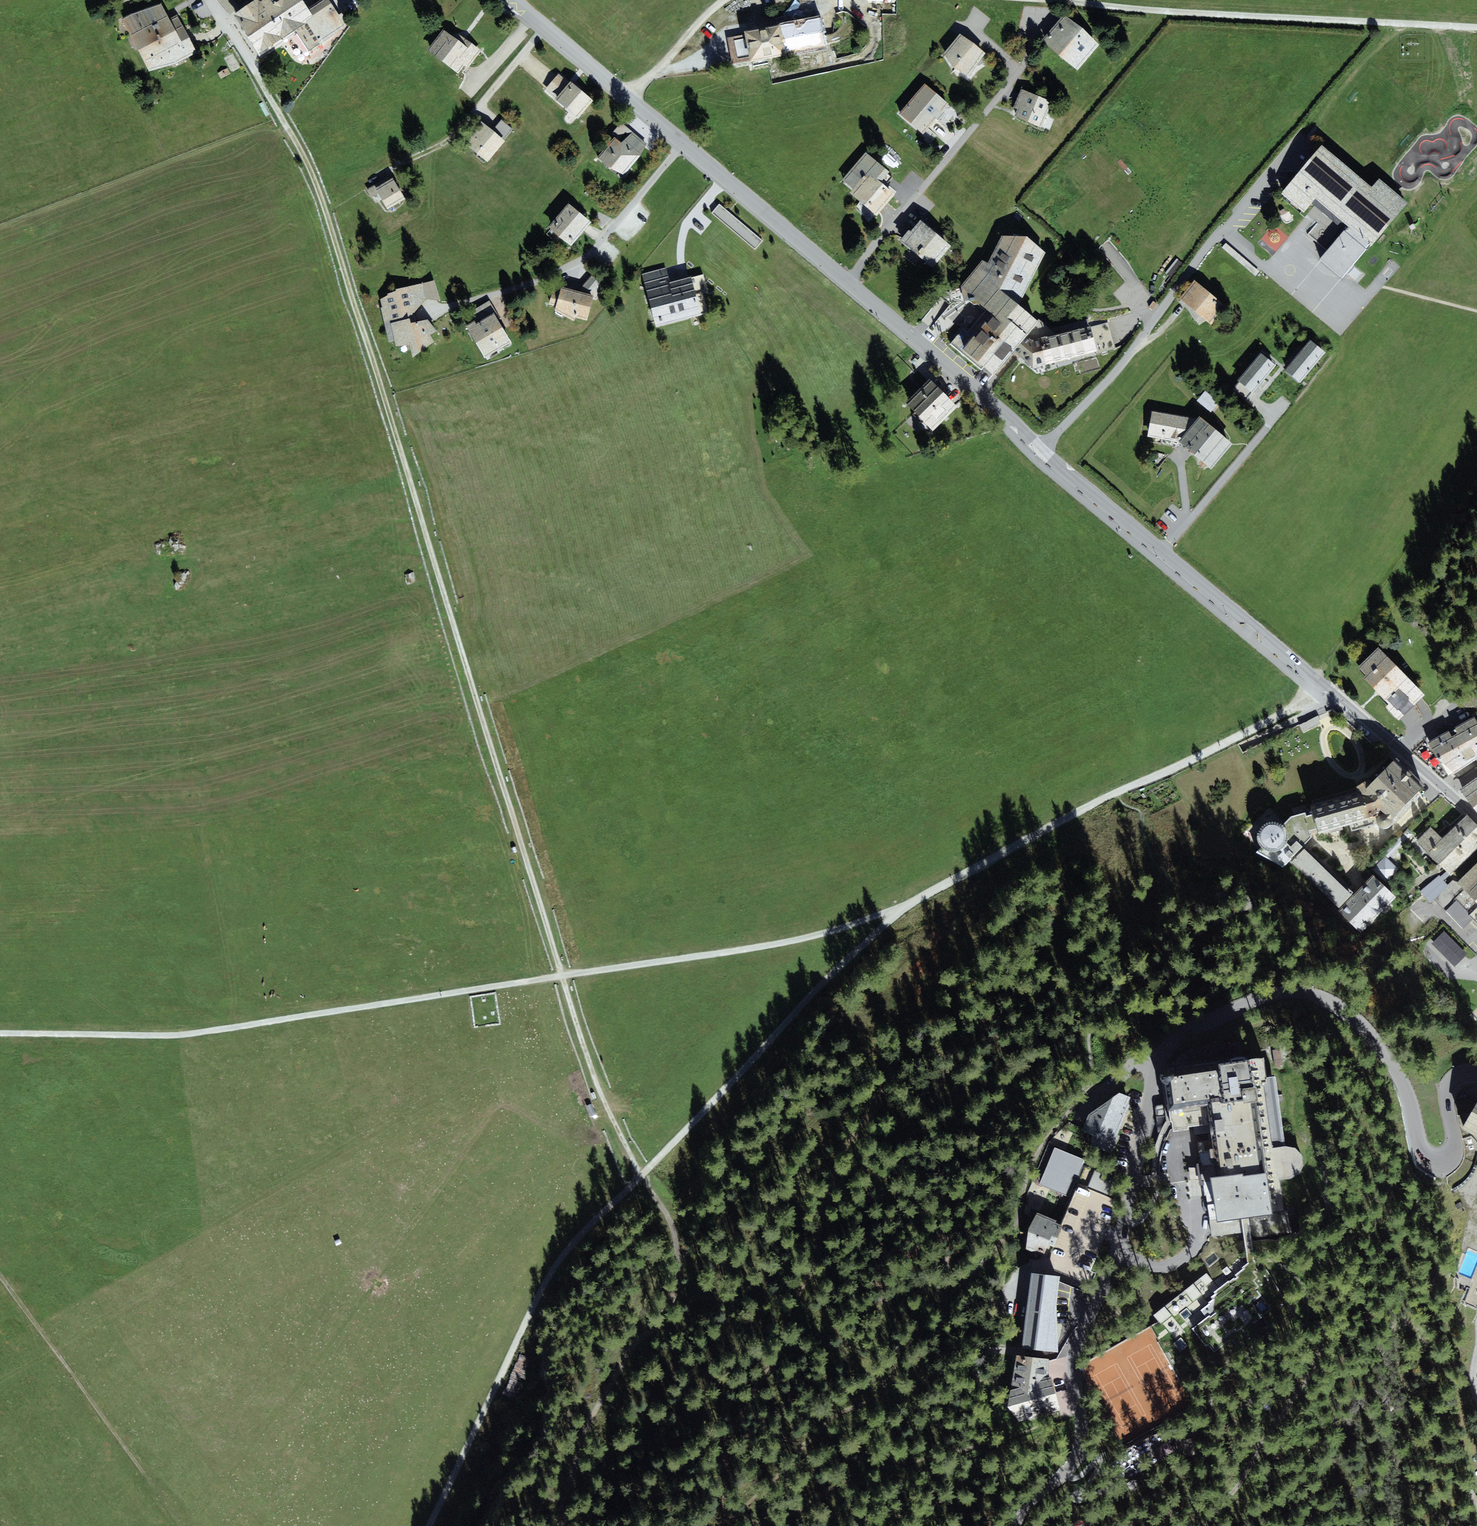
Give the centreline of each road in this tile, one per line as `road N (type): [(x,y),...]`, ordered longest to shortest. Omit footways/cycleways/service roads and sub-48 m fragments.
road 1 (track): [(641,1176),(561,979),(316,184),(255,72)]
road 2 (residential): [(1476,1075),(1452,1082),(1453,1147),(1437,1159),(1422,1148),(1384,1052),(1331,1002),(1278,994),(1175,1040),(1154,1067),(1121,1237),(1076,1344),(1076,1458),(1017,1525)]
road 3 (track): [(899,910),(732,953),(179,1036),(0,1033)]
road 4 (residential): [(1041,450),(1476,820)]
road 5 (track): [(1322,684),(1291,710),(1116,792),(899,910)]
road 6 (track): [(1030,0),(1476,28)]
road 7 (track): [(641,1176),(547,1282),(429,1525)]
road 8 (track): [(899,910),(641,1176)]
road 9 (residential): [(683,145),(588,256),(528,285),(425,314)]
road 10 (track): [(0,1274),(183,1525)]
road 11 (residential): [(849,284),(1017,73)]
road 12 (residential): [(1041,450),(1121,366),(1211,243)]
road 13 (residential): [(849,284),(1041,450)]
road 14 (residential): [(511,0),(683,145)]
road 15 (residential): [(683,145),(849,284)]
road 16 (track): [(627,97),(726,0)]

